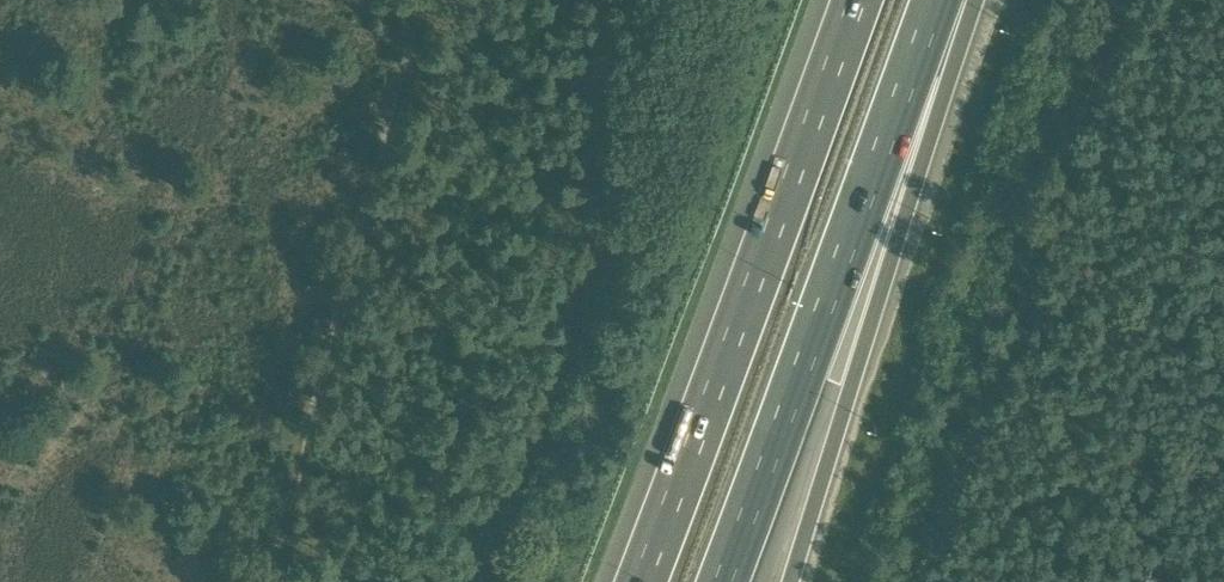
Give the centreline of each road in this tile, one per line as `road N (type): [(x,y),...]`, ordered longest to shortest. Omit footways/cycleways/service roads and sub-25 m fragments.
road 1 (motorway): [(861,0),(642,581)]
road 2 (motorway): [(722,581),(928,24)]
road 3 (motorway): [(791,581),(852,389),(928,24)]

